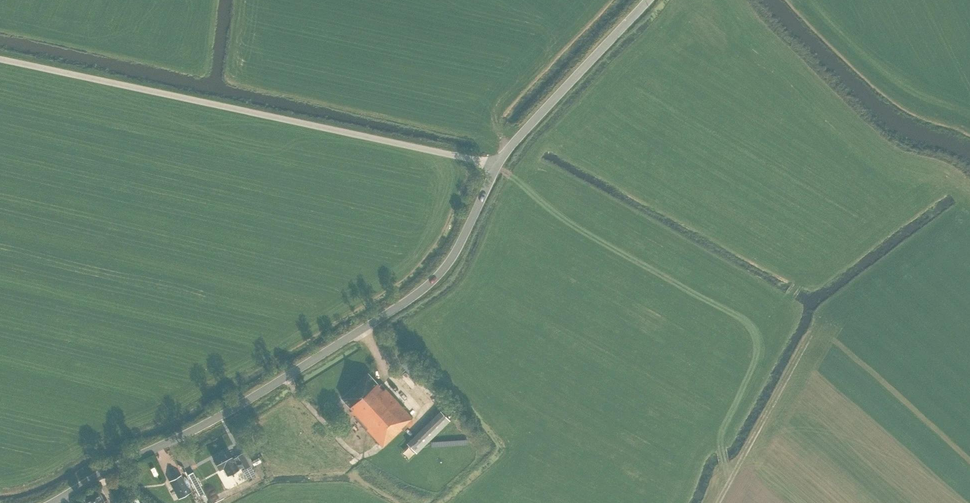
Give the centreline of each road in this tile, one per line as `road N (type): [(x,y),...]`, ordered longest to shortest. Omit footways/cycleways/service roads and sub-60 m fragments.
road 1 (unclassified): [(54,502),(250,399),(427,286),(459,247),(495,166),(648,0)]
road 2 (track): [(794,0),(899,99),(969,127)]

